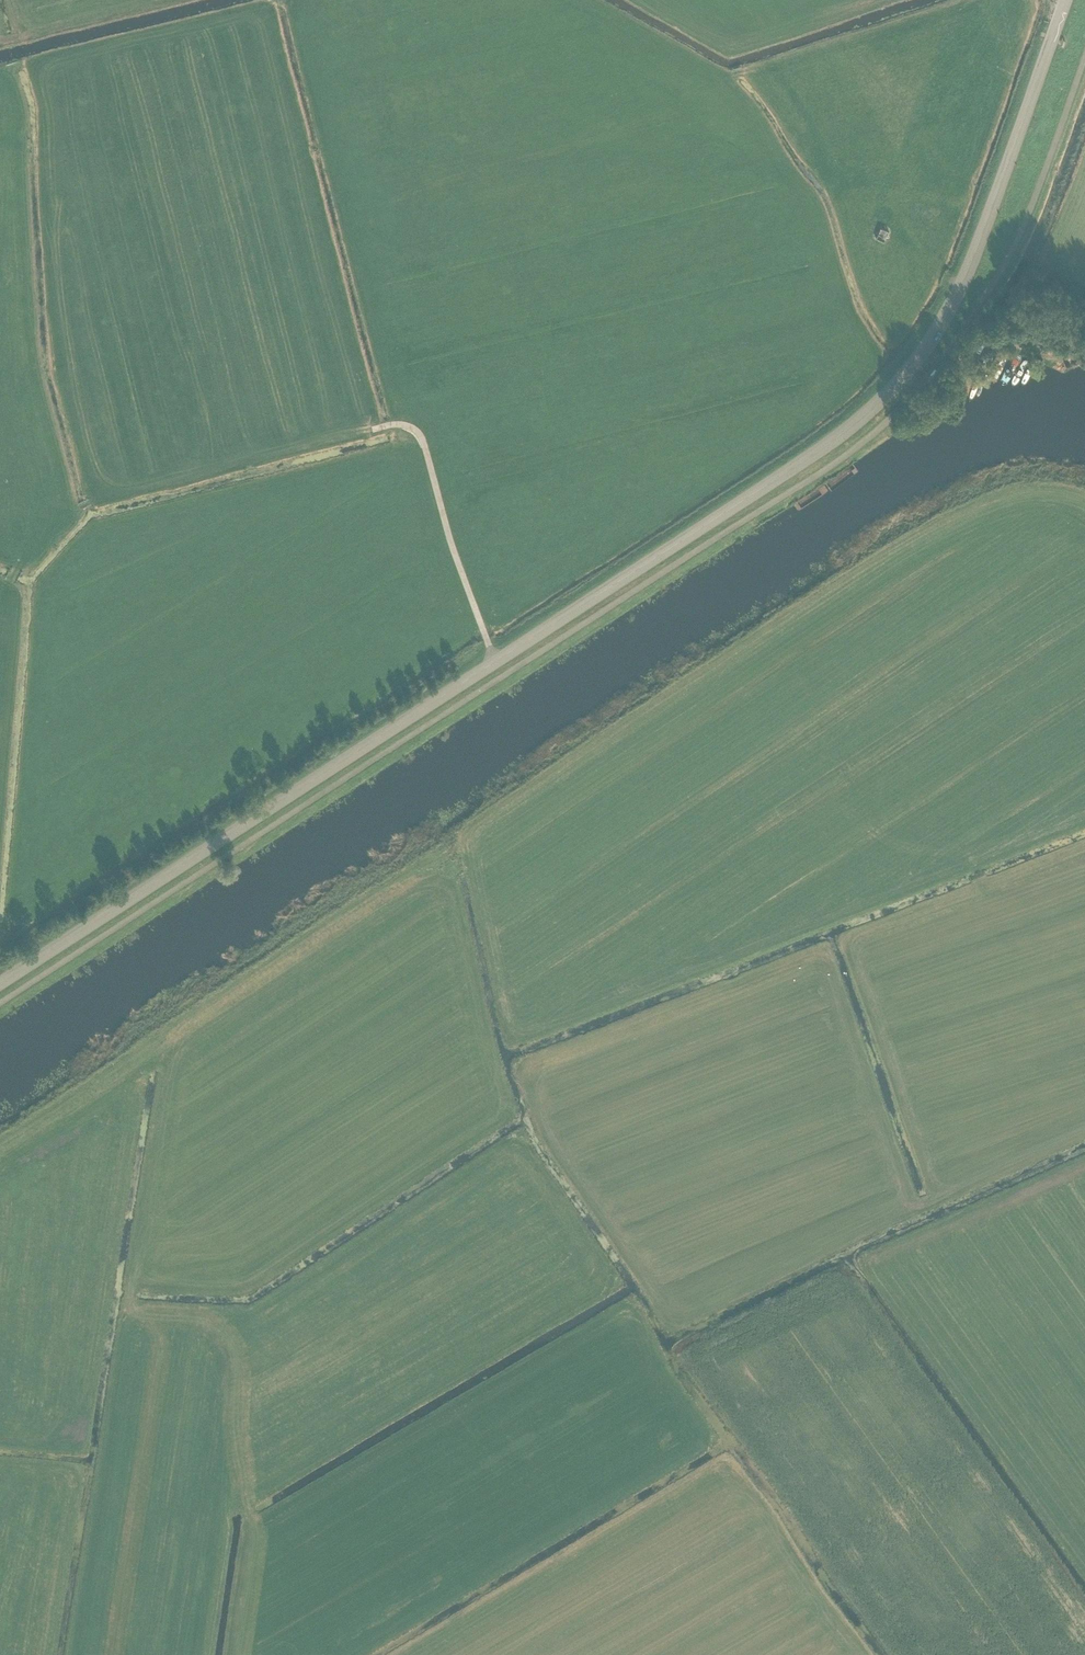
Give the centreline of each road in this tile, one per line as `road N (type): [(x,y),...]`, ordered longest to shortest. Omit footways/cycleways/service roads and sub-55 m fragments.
road 1 (secondary): [(0,983),(802,462),(874,407),(923,352),(967,273),(1065,0)]

